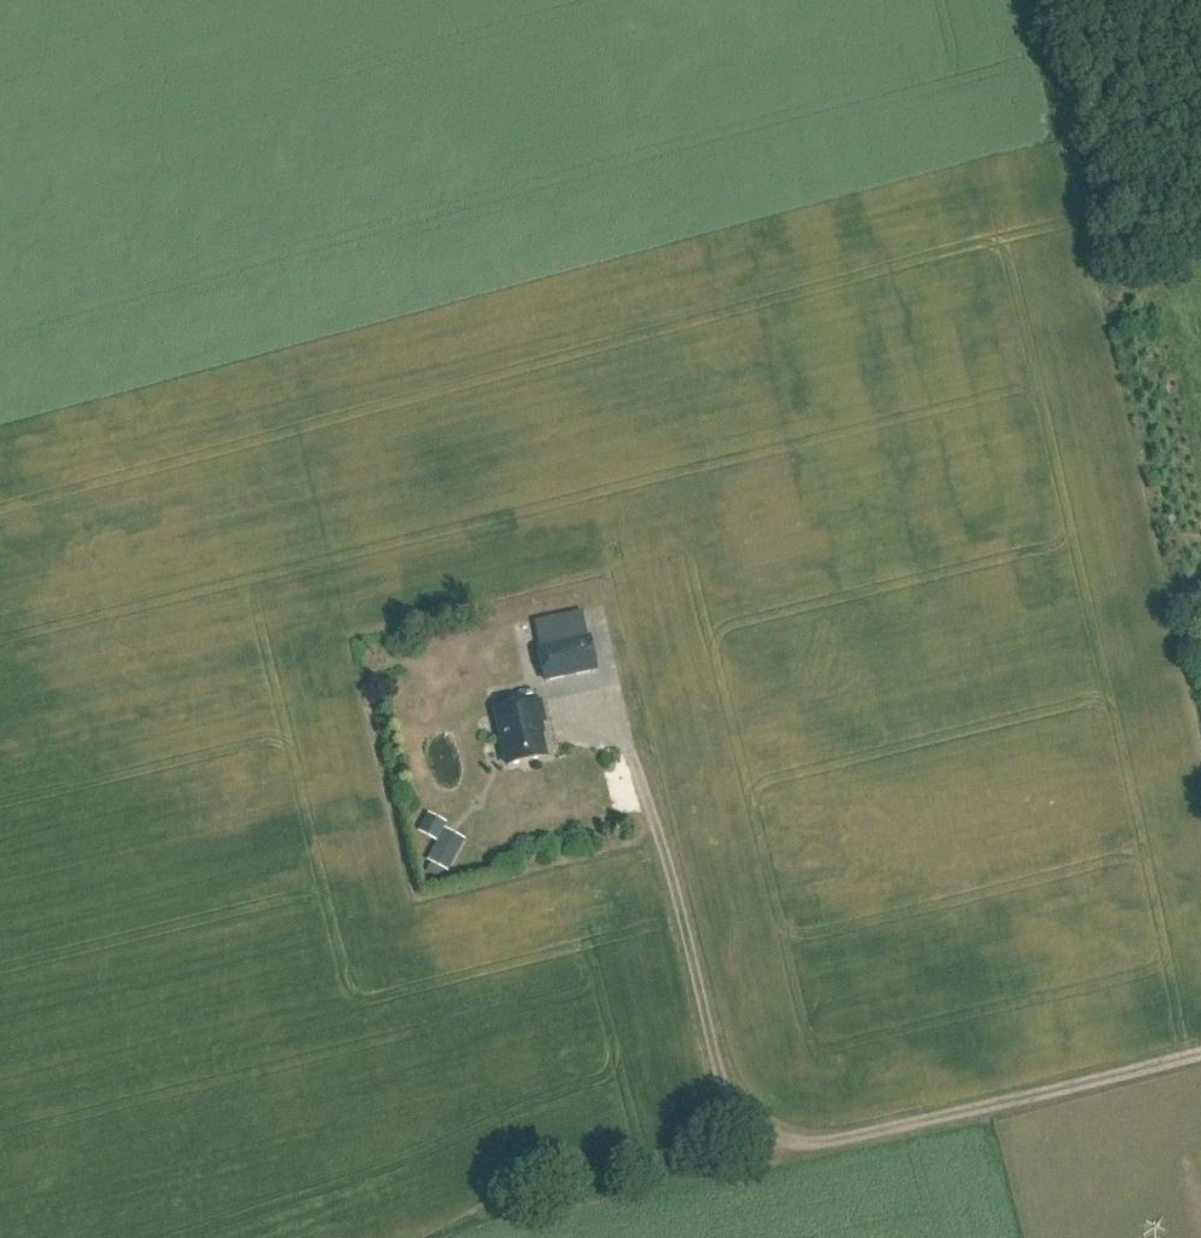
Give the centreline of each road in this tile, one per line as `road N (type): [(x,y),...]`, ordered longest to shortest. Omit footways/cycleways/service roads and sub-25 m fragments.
road 1 (unclassified): [(1200,1051),(1051,1089),(767,1143),(744,1128),(724,1096),(649,801)]

